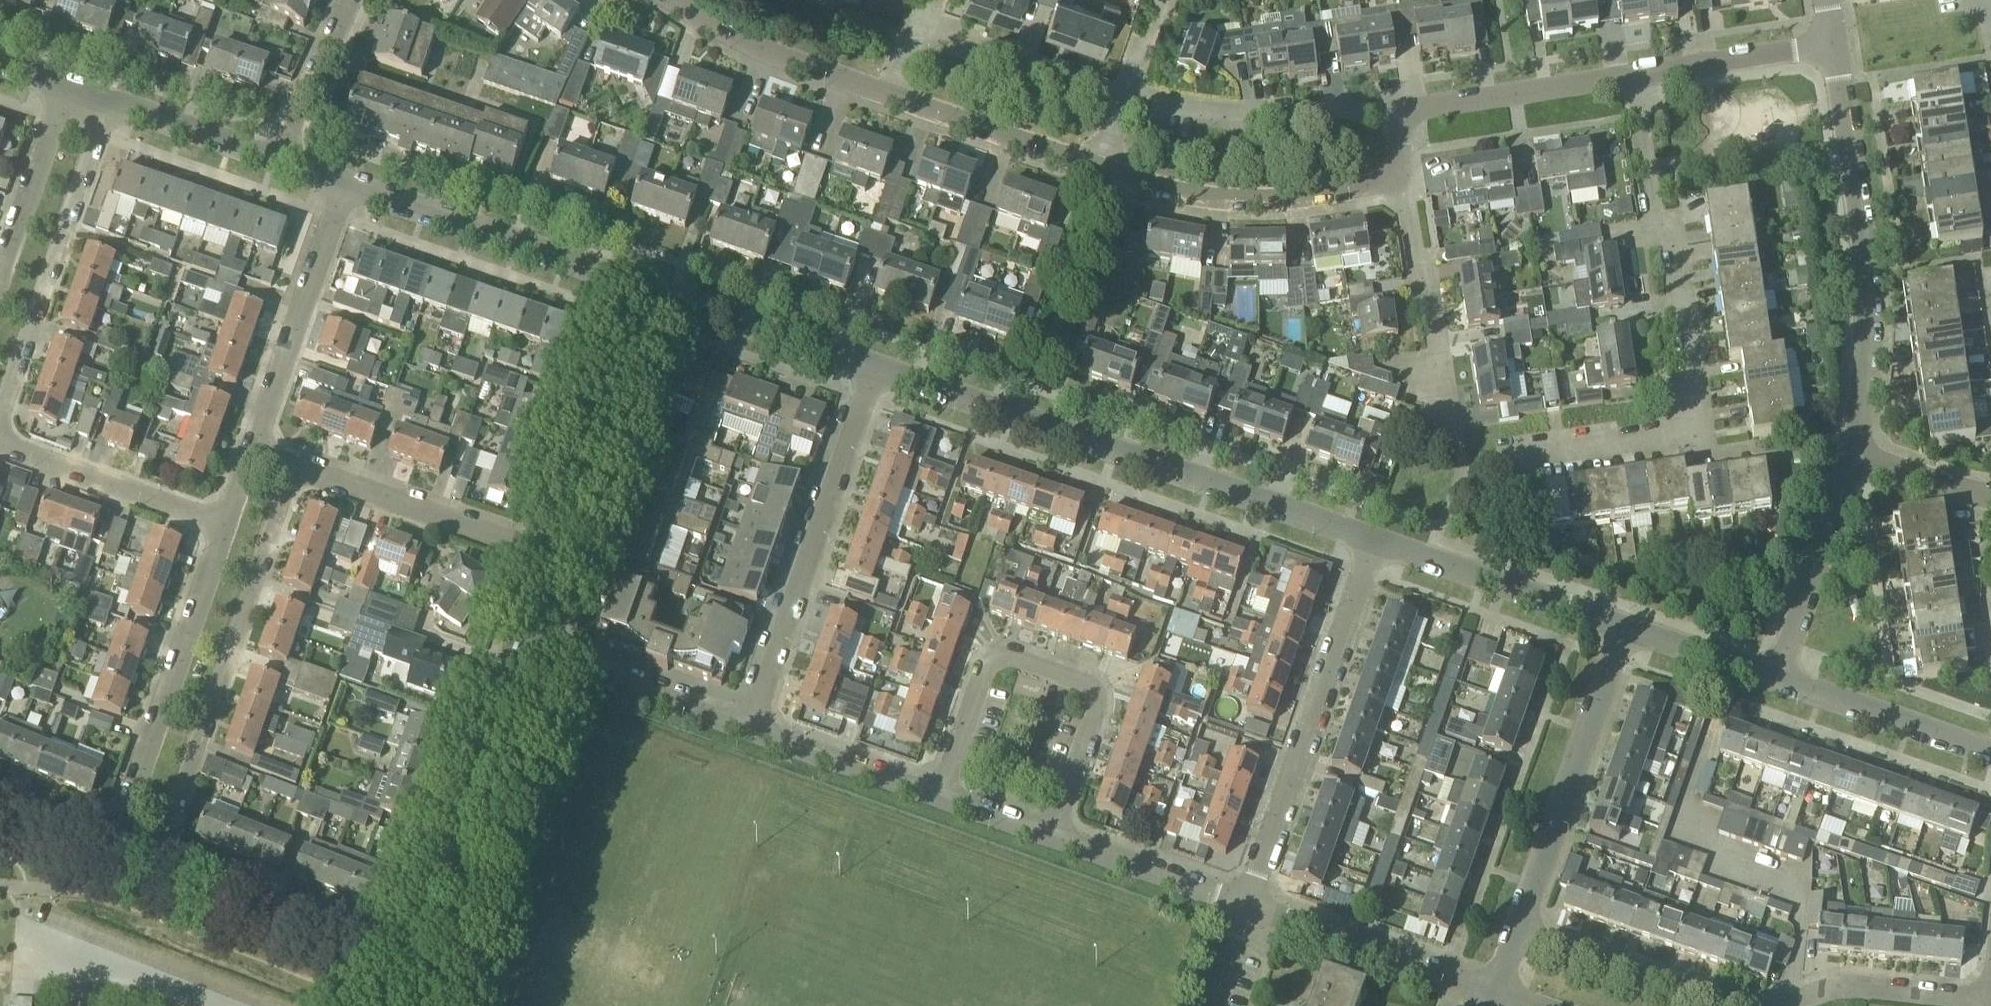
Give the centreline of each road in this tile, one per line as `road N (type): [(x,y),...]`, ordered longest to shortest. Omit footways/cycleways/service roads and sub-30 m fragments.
road 1 (residential): [(1507,457),(1683,438),(1697,425),(1702,403),(1682,234),(1654,220),(1632,77)]
road 2 (residential): [(1384,538),(878,362)]
road 3 (residential): [(149,864),(287,458)]
road 4 (residential): [(1856,460),(1866,302),(1837,50)]
road 5 (residential): [(1057,834),(1094,701),(1082,684),(1036,664),(998,658),(984,669),(940,793)]
road 6 (residential): [(1249,906),(1384,538)]
road 7 (residential): [(753,728),(878,362)]
road 8 (residential): [(401,974),(516,639)]
road 9 (residential): [(101,846),(214,521)]
road 10 (residential): [(643,278),(336,173)]
road 11 (residential): [(1517,929),(1630,625)]
road 12 (residential): [(1398,177),(1263,200),(1166,190),(1098,165)]
road 13 (residential): [(242,445),(336,173)]
road 14 (residential): [(550,550),(643,278)]
road 15 (residential): [(550,550),(287,458)]
road 16 (residential): [(1123,89),(1199,112),(1398,113)]
road 17 (residential): [(401,974),(149,864)]
road 18 (residential): [(1630,625),(1384,538)]
road 19 (residential): [(1492,993),(1249,906)]
road 20 (residential): [(753,728),(516,639)]
road 21 (residential): [(878,362),(643,278)]
road 22 (residential): [(890,96),(673,0)]
road 23 (residential): [(1632,77),(1398,113)]
road 24 (residential): [(1442,404),(1398,177)]
road 25 (residential): [(1990,757),(1776,674)]
road 26 (residential): [(1776,674),(1856,460)]
road 27 (residential): [(1732,1005),(1517,929)]
road 28 (residential): [(214,521),(0,446)]
road 29 (residential): [(1098,165),(890,96)]
road 30 (residential): [(916,27),(1123,89)]
road 31 (residential): [(268,151),(66,78)]
road 32 (residential): [(1837,50),(1632,77)]
road 33 (residential): [(1249,906),(1057,834)]
road 34 (residential): [(940,793),(753,728)]
road 35 (residential): [(1990,1005),(1847,990),(1796,1005)]
road 36 (residential): [(0,262),(66,78)]
road 37 (residential): [(268,151),(345,0)]
road 38 (residential): [(1776,674),(1630,625)]
road 39 (residential): [(1988,494),(1856,460)]
road 40 (residential): [(1057,834),(940,793)]

